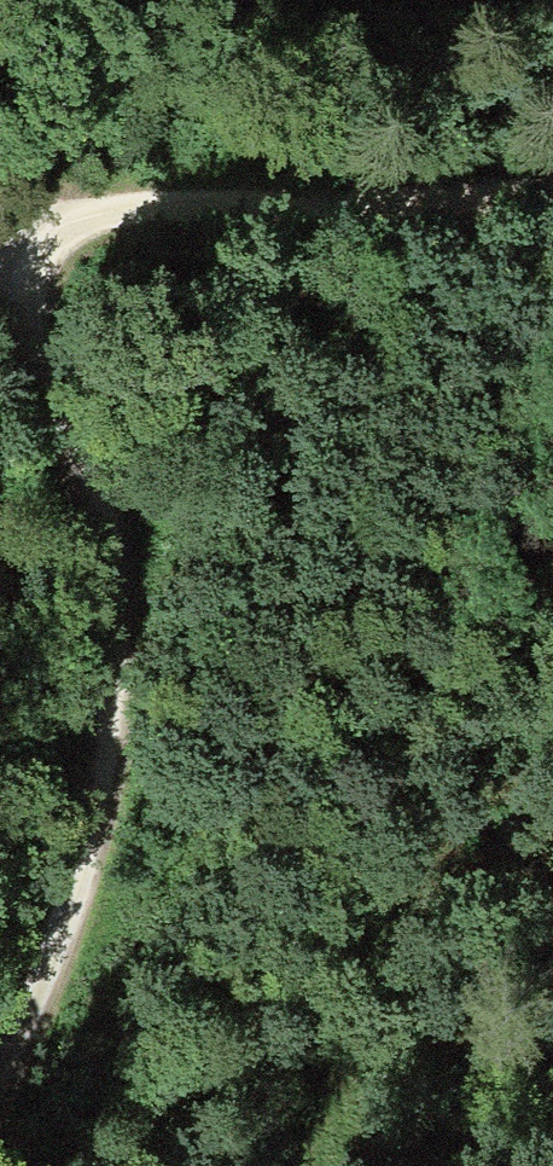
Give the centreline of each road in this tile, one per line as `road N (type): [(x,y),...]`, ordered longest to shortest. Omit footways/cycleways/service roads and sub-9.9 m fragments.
road 1 (track): [(73,895),(104,783),(112,590),(60,388),(0,314)]
road 2 (track): [(0,203),(424,205),(552,184)]
road 3 (track): [(73,895),(0,1070)]

